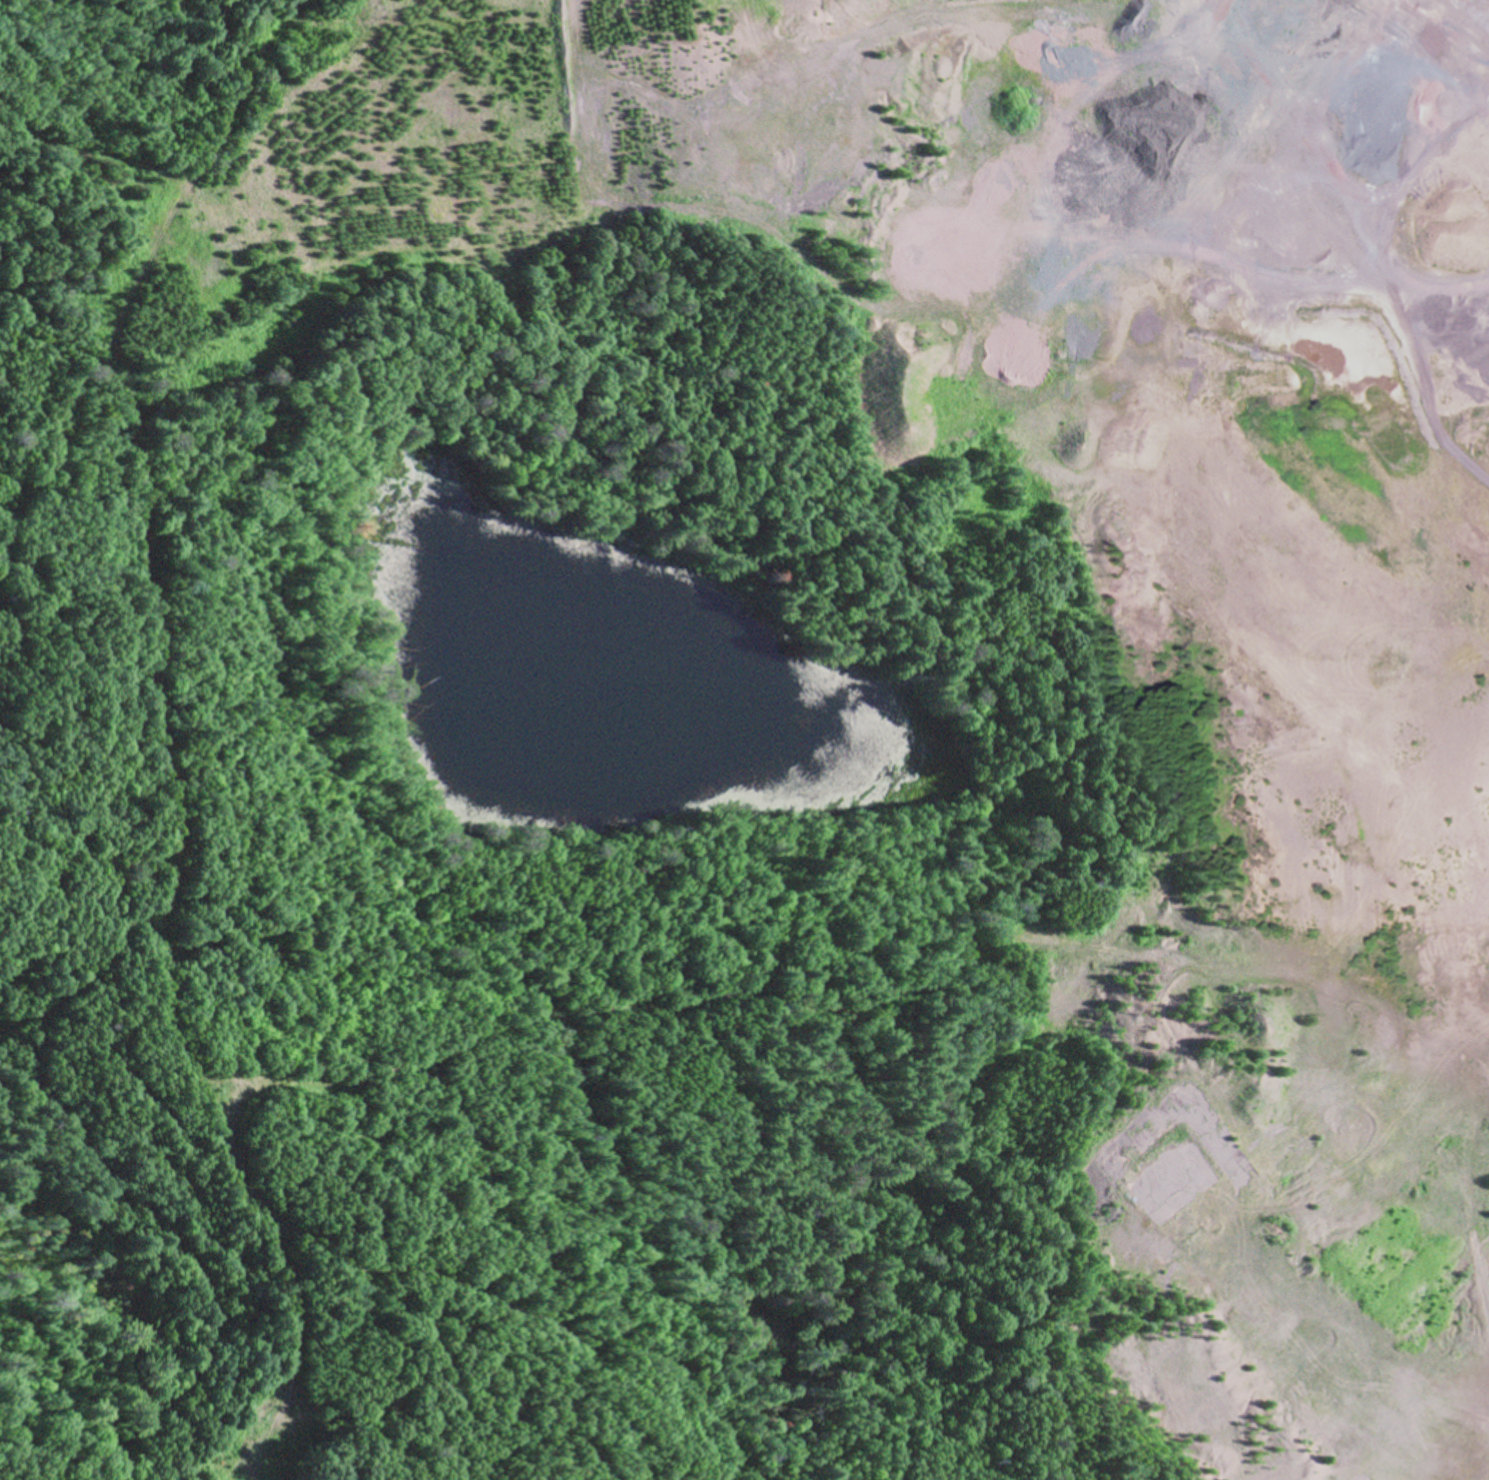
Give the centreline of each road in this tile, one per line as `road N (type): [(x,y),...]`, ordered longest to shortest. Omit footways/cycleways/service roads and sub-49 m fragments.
road 1 (track): [(258,1479),(301,1390),(266,1210),(230,1159),(165,1025),(181,849),(157,707),(144,529),(108,358),(115,302),(203,134),(293,0)]
road 2 (track): [(1488,489),(1447,456),(1423,416),(1337,216),(1339,174),(1368,129),(1408,116),(1488,134)]

